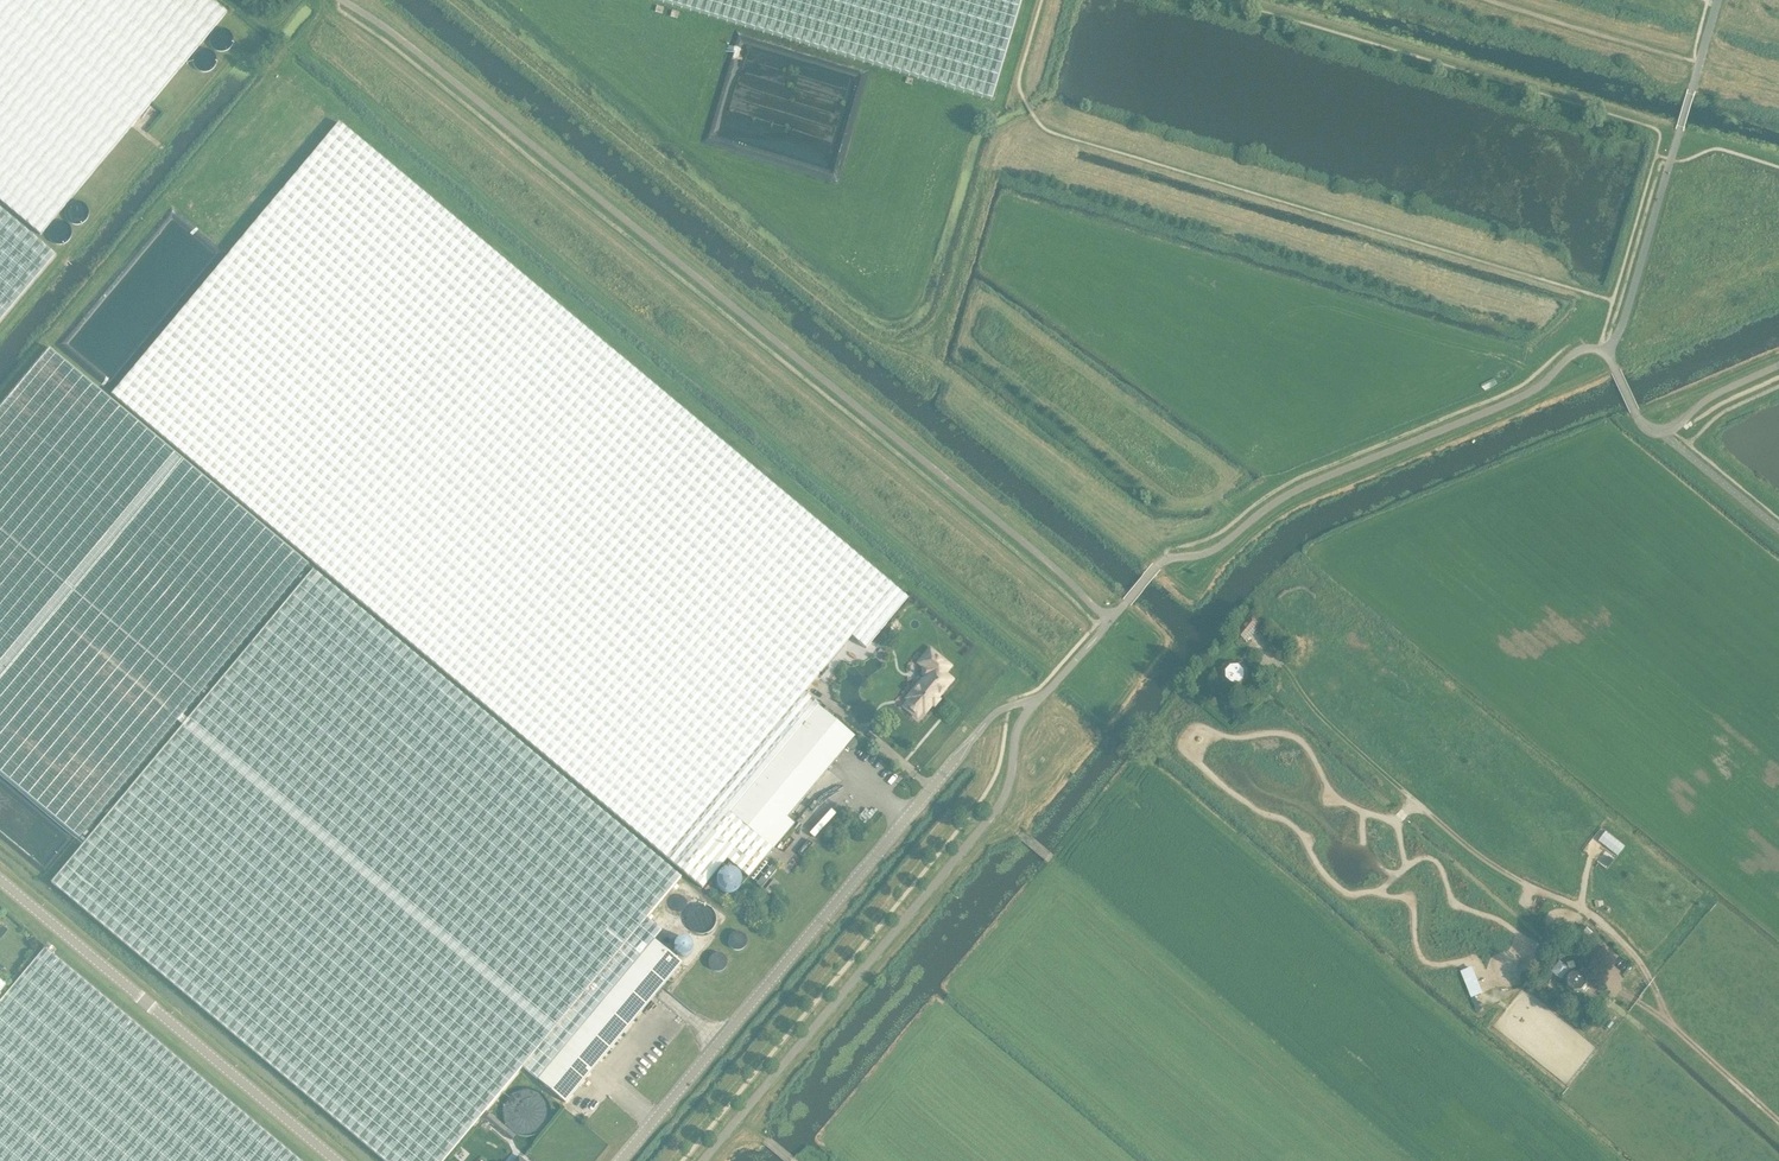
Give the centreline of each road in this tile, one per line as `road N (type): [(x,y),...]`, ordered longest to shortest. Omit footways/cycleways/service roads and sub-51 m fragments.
road 1 (unclassified): [(620,1160),(956,758)]
road 2 (unclassified): [(336,1160),(0,880)]

